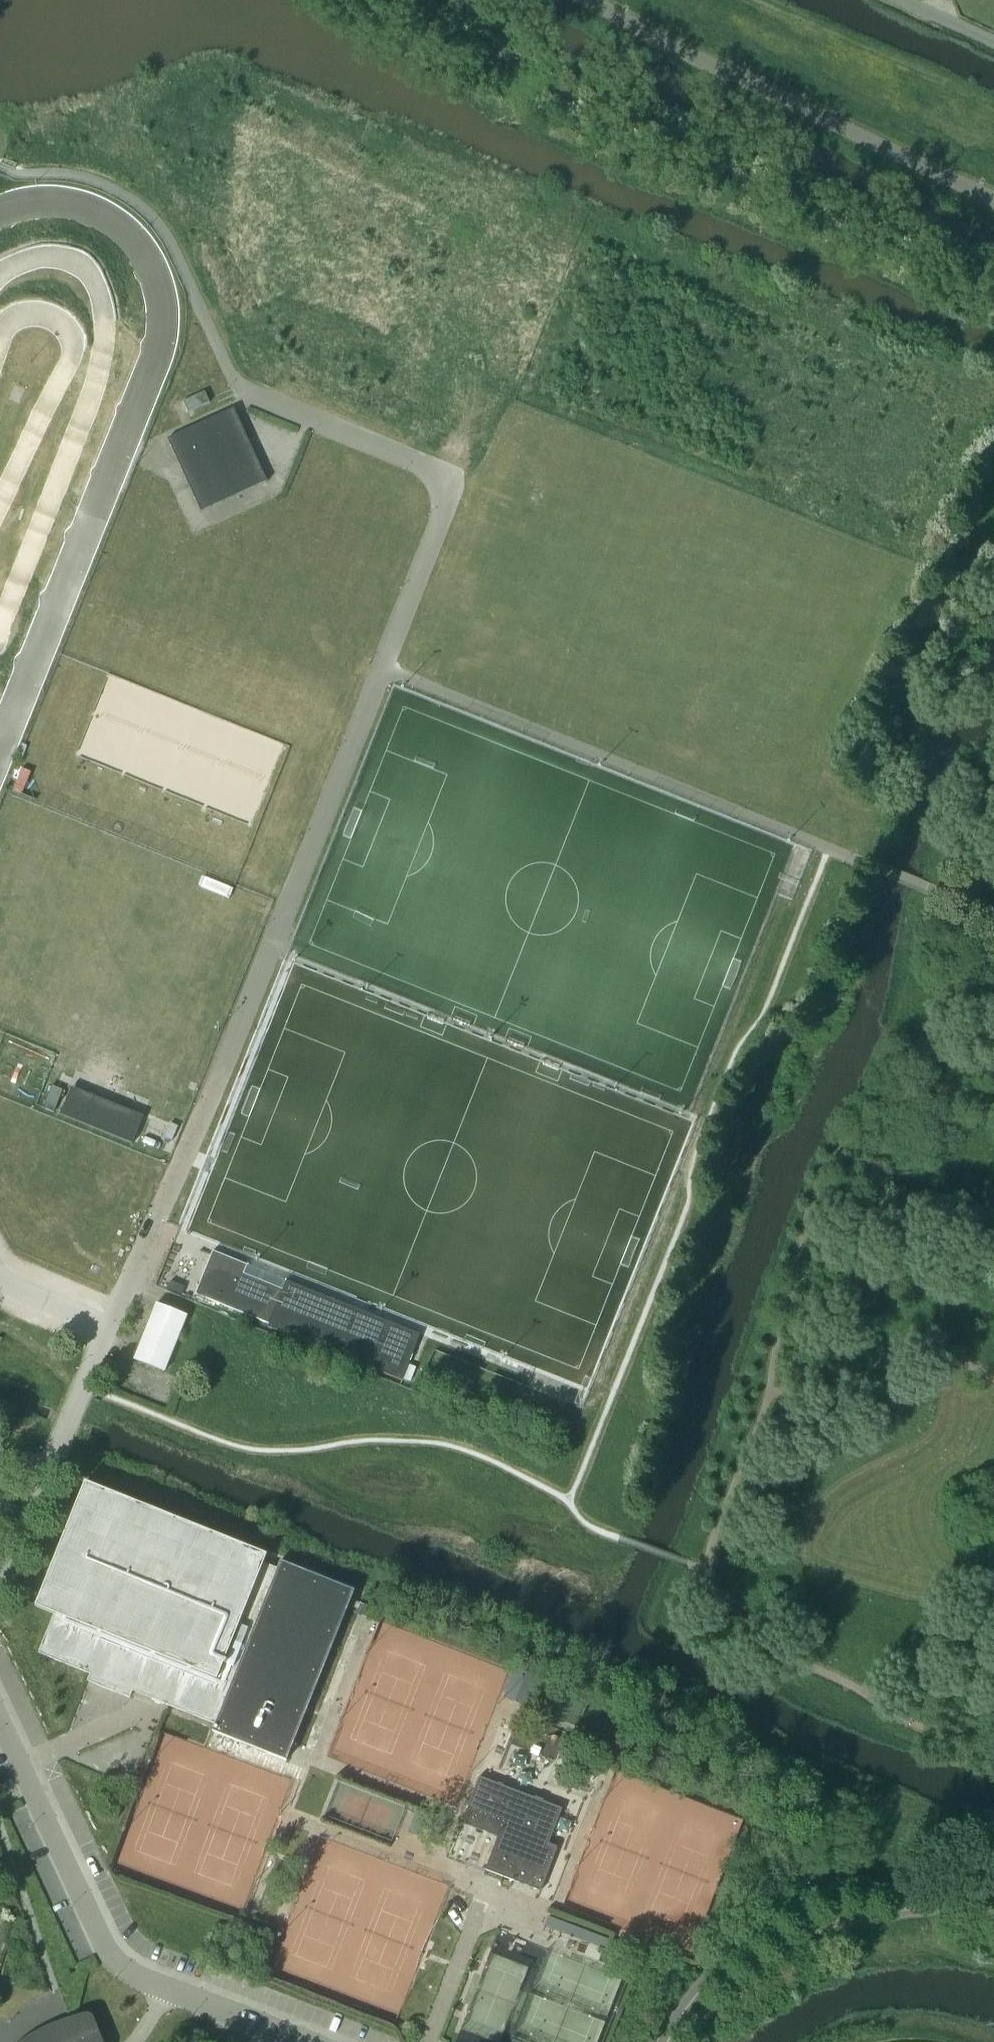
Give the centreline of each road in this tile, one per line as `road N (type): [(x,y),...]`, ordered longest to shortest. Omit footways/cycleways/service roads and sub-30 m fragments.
road 1 (unclassified): [(0,1714),(115,1966),(296,2041)]

